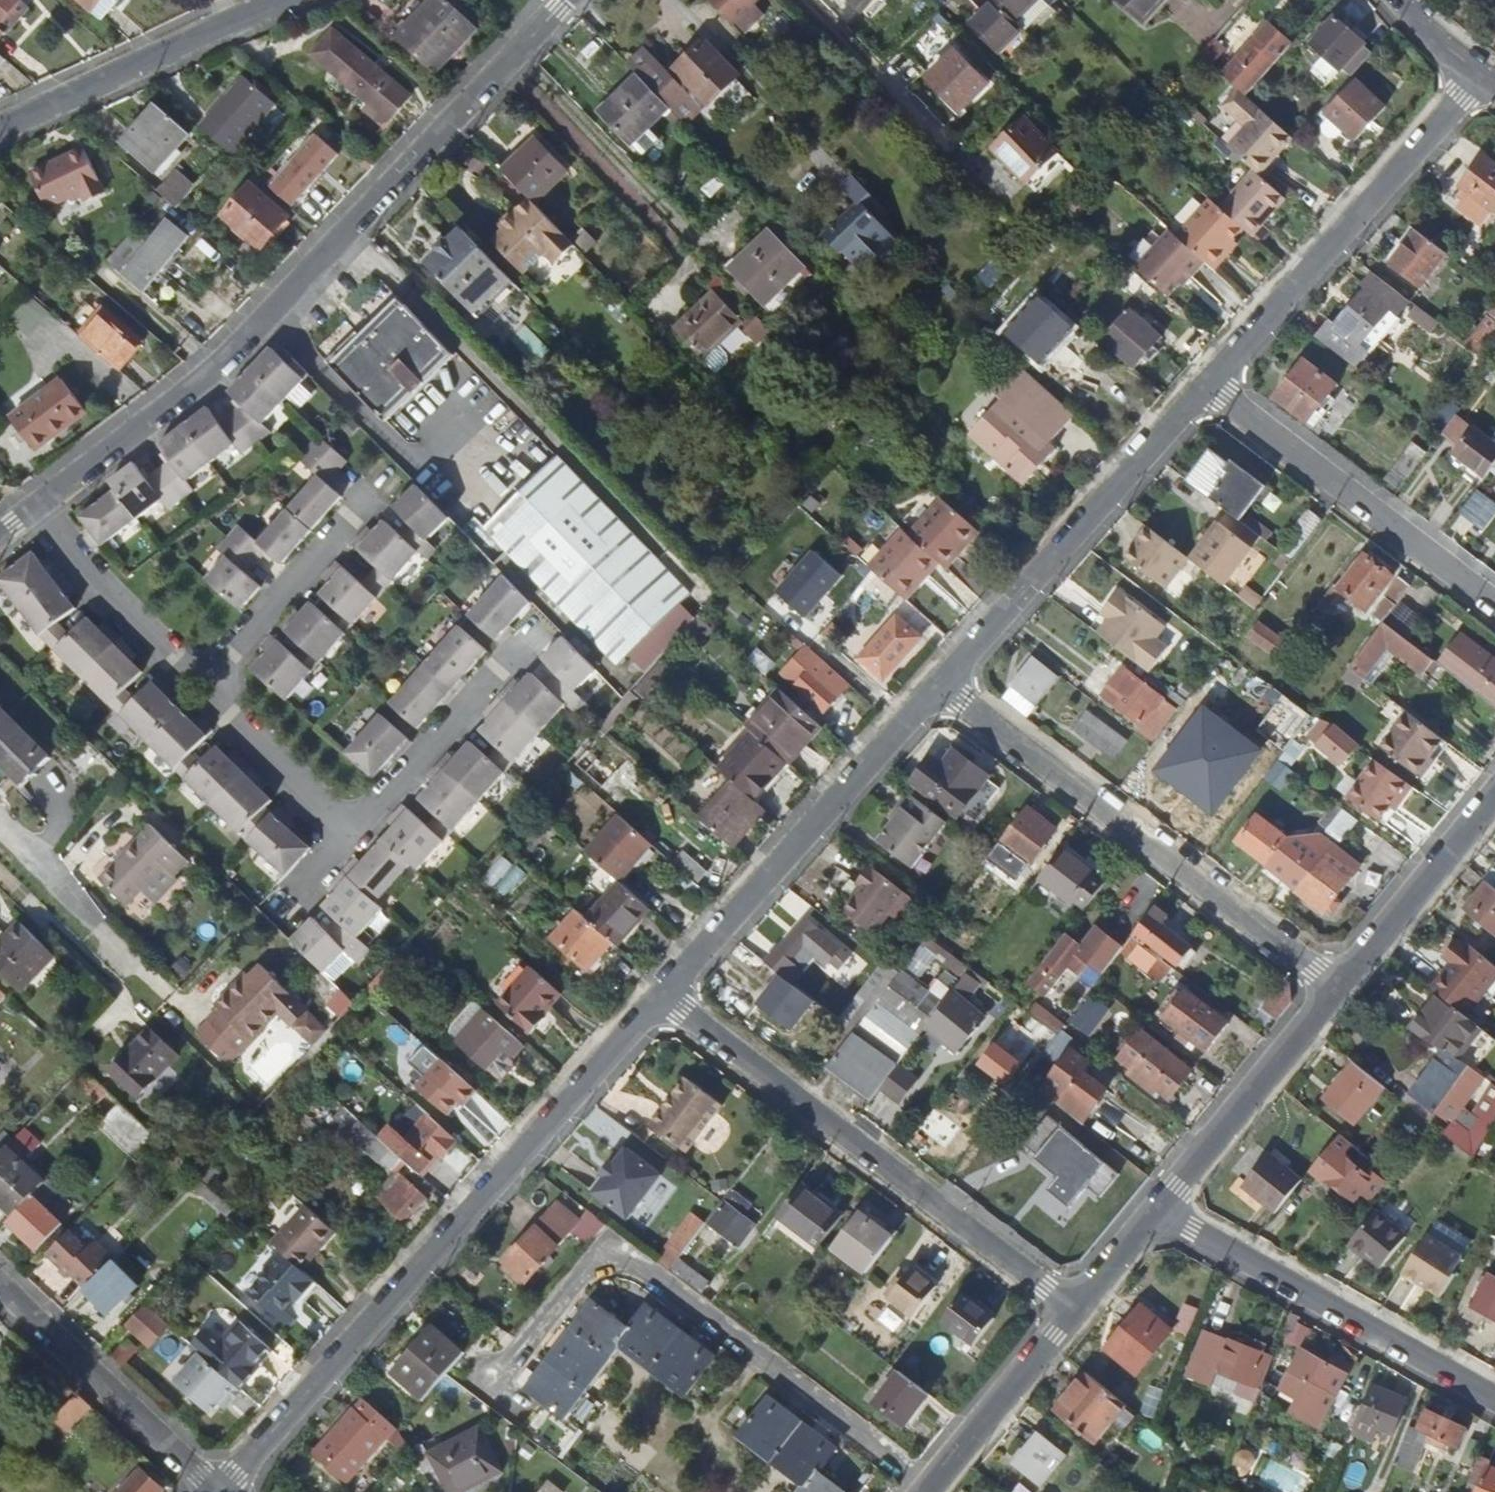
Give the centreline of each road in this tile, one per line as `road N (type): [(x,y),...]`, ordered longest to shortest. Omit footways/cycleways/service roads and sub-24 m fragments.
road 1 (residential): [(40,507),(222,363),(565,0)]
road 2 (residential): [(664,996),(217,1490)]
road 3 (residential): [(926,1491),(605,1243),(494,1369)]
road 4 (residential): [(664,996),(1075,1311)]
road 5 (residential): [(940,684),(1336,988)]
road 6 (residential): [(940,684),(664,996)]
road 7 (residential): [(1479,74),(1205,385)]
road 8 (residential): [(1205,385),(940,684)]
road 9 (residential): [(1160,1208),(1494,1397)]
road 10 (residential): [(1205,385),(1494,607)]
road 11 (residential): [(201,683),(388,477),(348,437)]
road 12 (residential): [(0,127),(284,0)]
road 13 (residential): [(217,1490),(0,1281)]
road 14 (residential): [(1160,1208),(1336,988)]
road 15 (residential): [(362,826),(541,625)]
road 16 (residential): [(1336,988),(1494,795)]
road 17 (residential): [(40,507),(83,564),(201,683)]
road 18 (residential): [(926,1491),(1075,1311)]
road 19 (residential): [(201,683),(362,826)]
road 20 (residential): [(1075,1311),(1160,1208)]
road 21 (residential): [(280,916),(362,826)]

